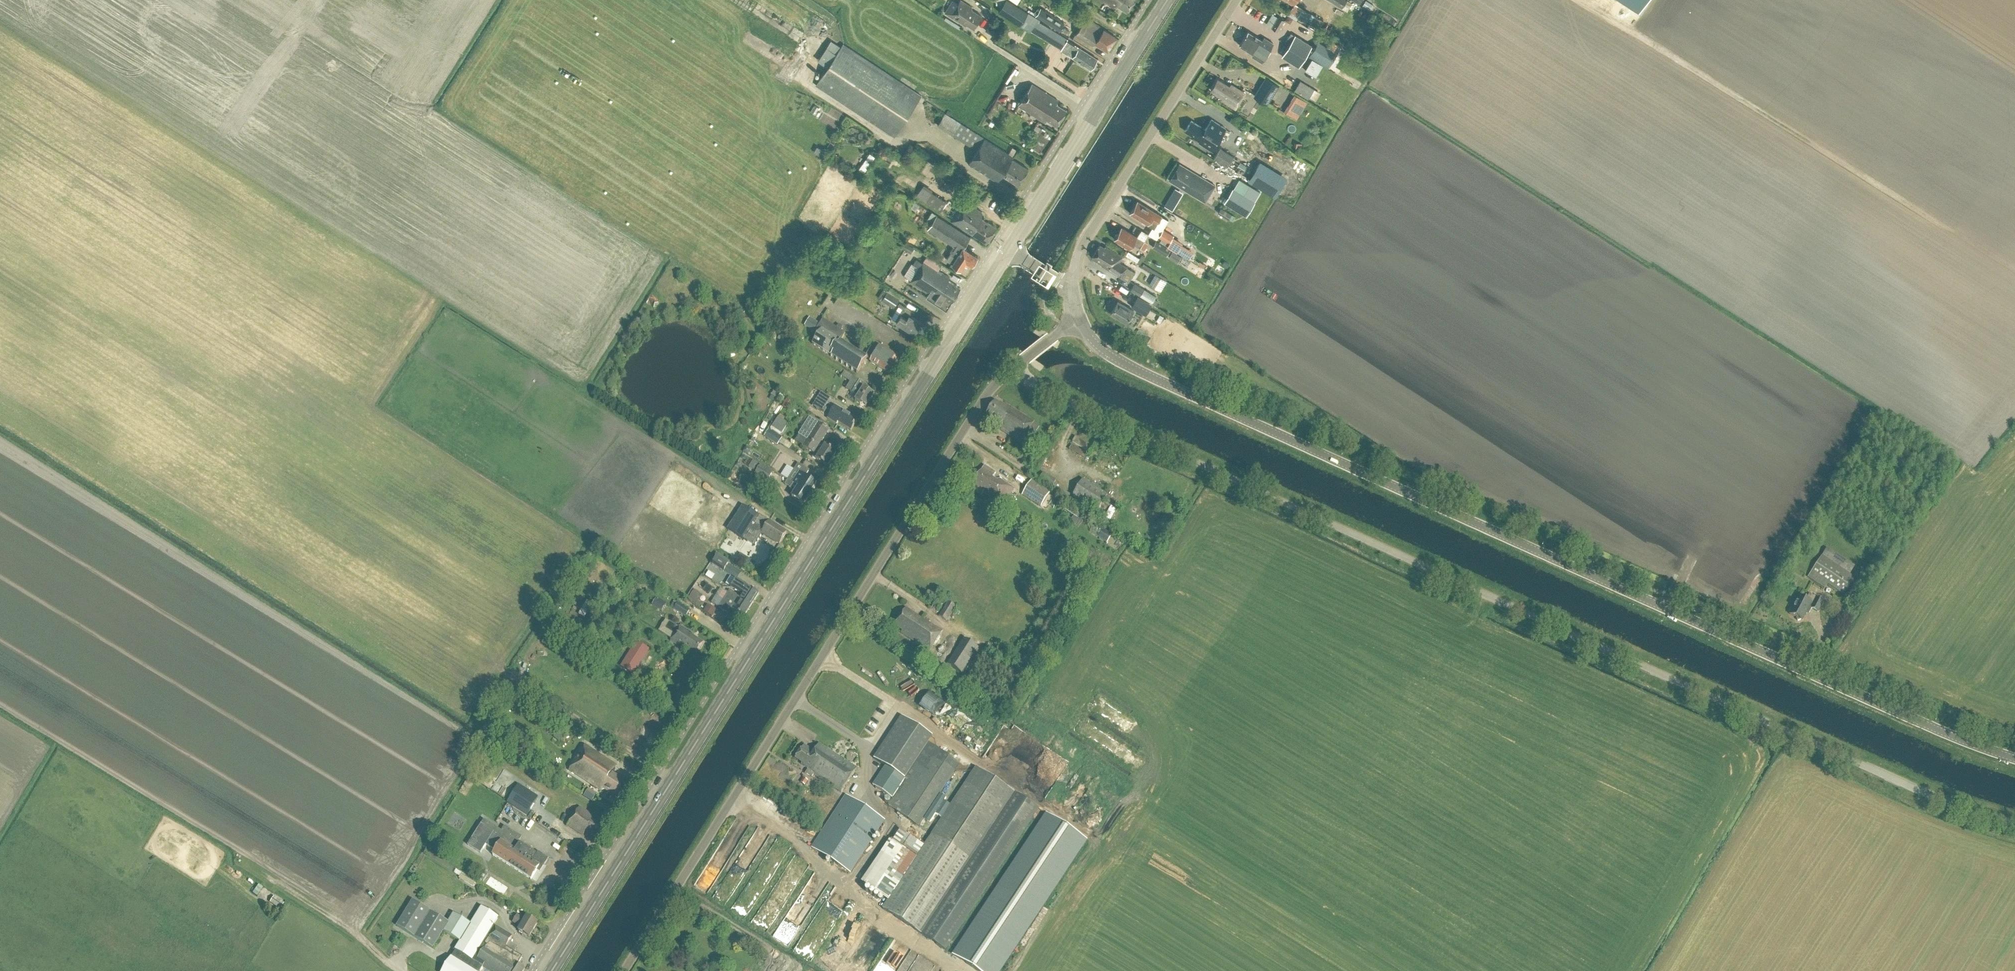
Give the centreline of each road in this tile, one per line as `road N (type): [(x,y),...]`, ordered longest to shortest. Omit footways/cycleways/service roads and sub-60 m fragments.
road 1 (unclassified): [(2014,827),(1920,793),(1013,371)]
road 2 (tertiary): [(2014,759),(1121,365),(1075,319)]
road 3 (primary): [(553,970),(1010,247)]
road 4 (unclassified): [(624,970),(977,408),(1013,371)]
road 5 (unclassified): [(1070,285),(1085,237),(1236,0)]
road 6 (primary): [(1010,247),(1166,0)]

